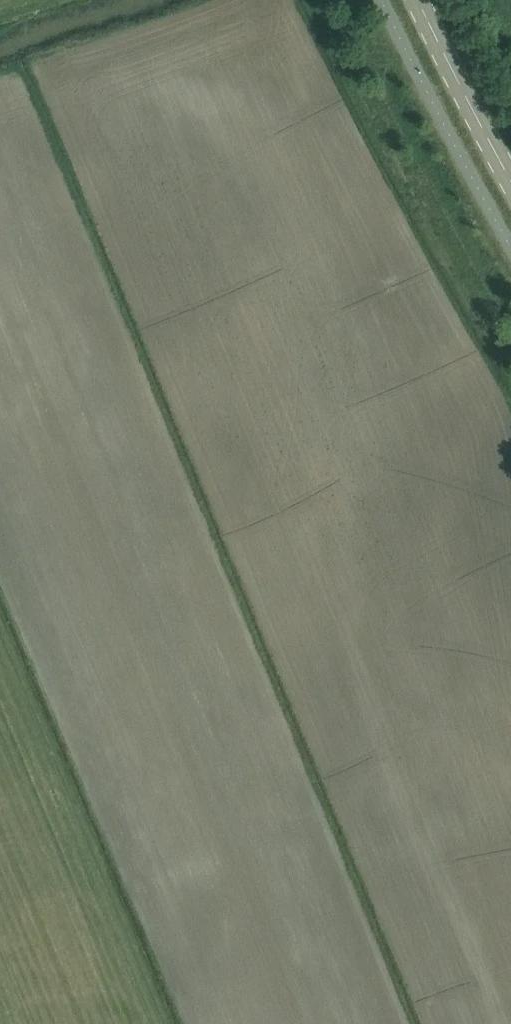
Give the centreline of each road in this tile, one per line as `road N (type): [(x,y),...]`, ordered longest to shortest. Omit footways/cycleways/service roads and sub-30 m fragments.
road 1 (tertiary): [(510,175),(419,0)]

